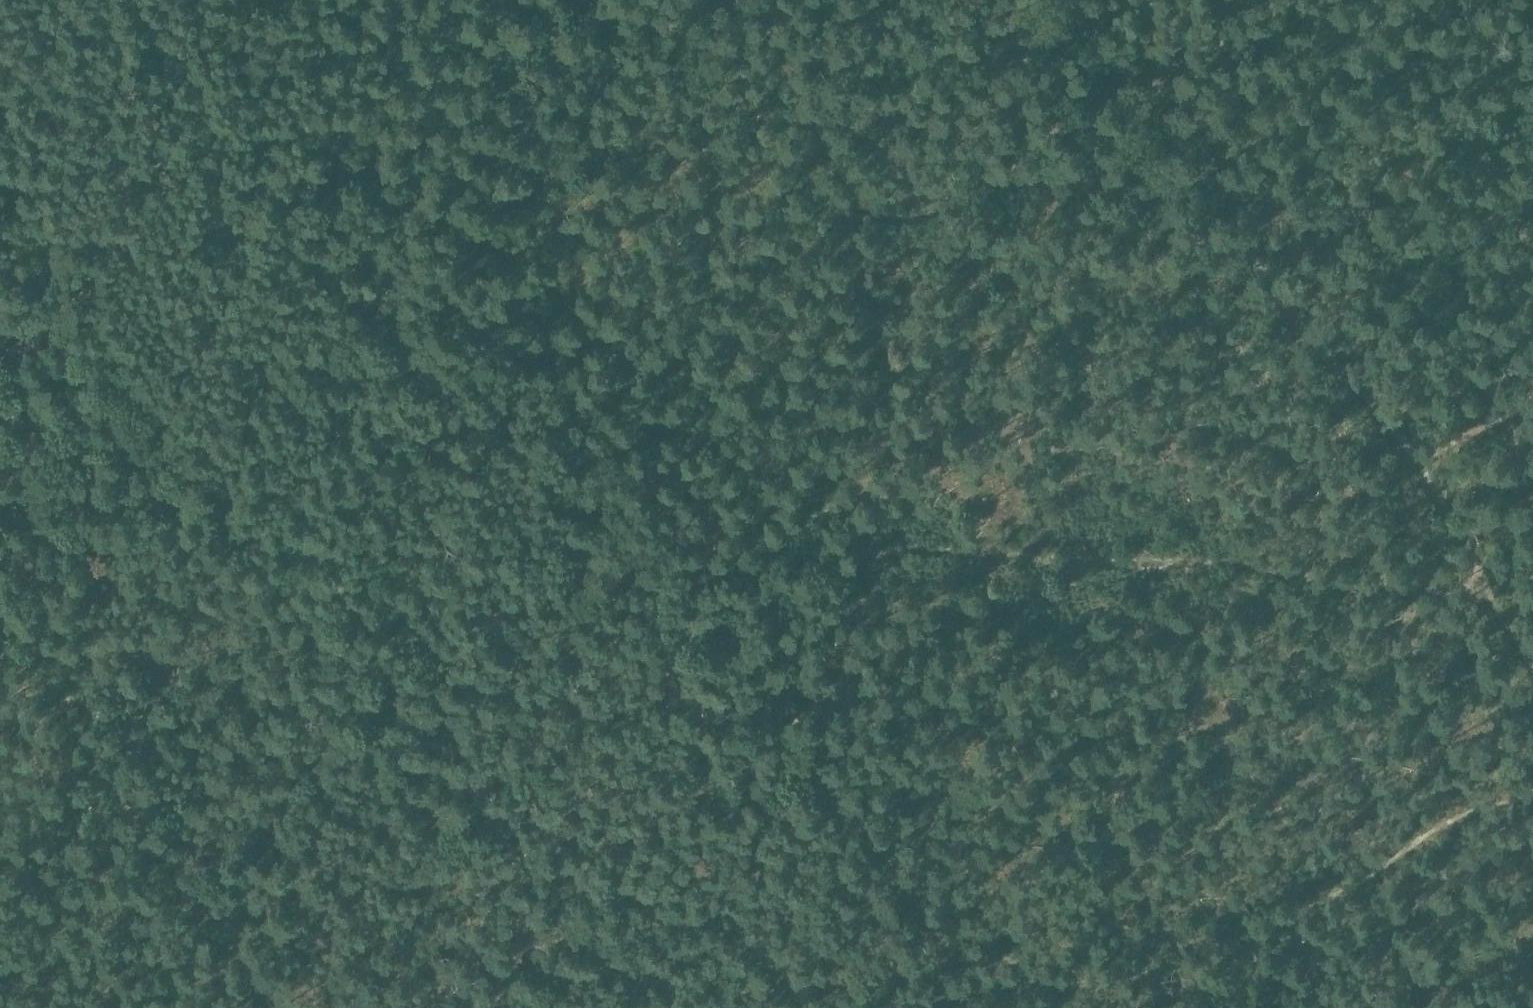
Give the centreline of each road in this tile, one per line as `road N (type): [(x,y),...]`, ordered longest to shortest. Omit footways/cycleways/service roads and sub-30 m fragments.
road 1 (track): [(1149,104),(1167,71),(1292,0)]
road 2 (track): [(1532,401),(1413,461)]

